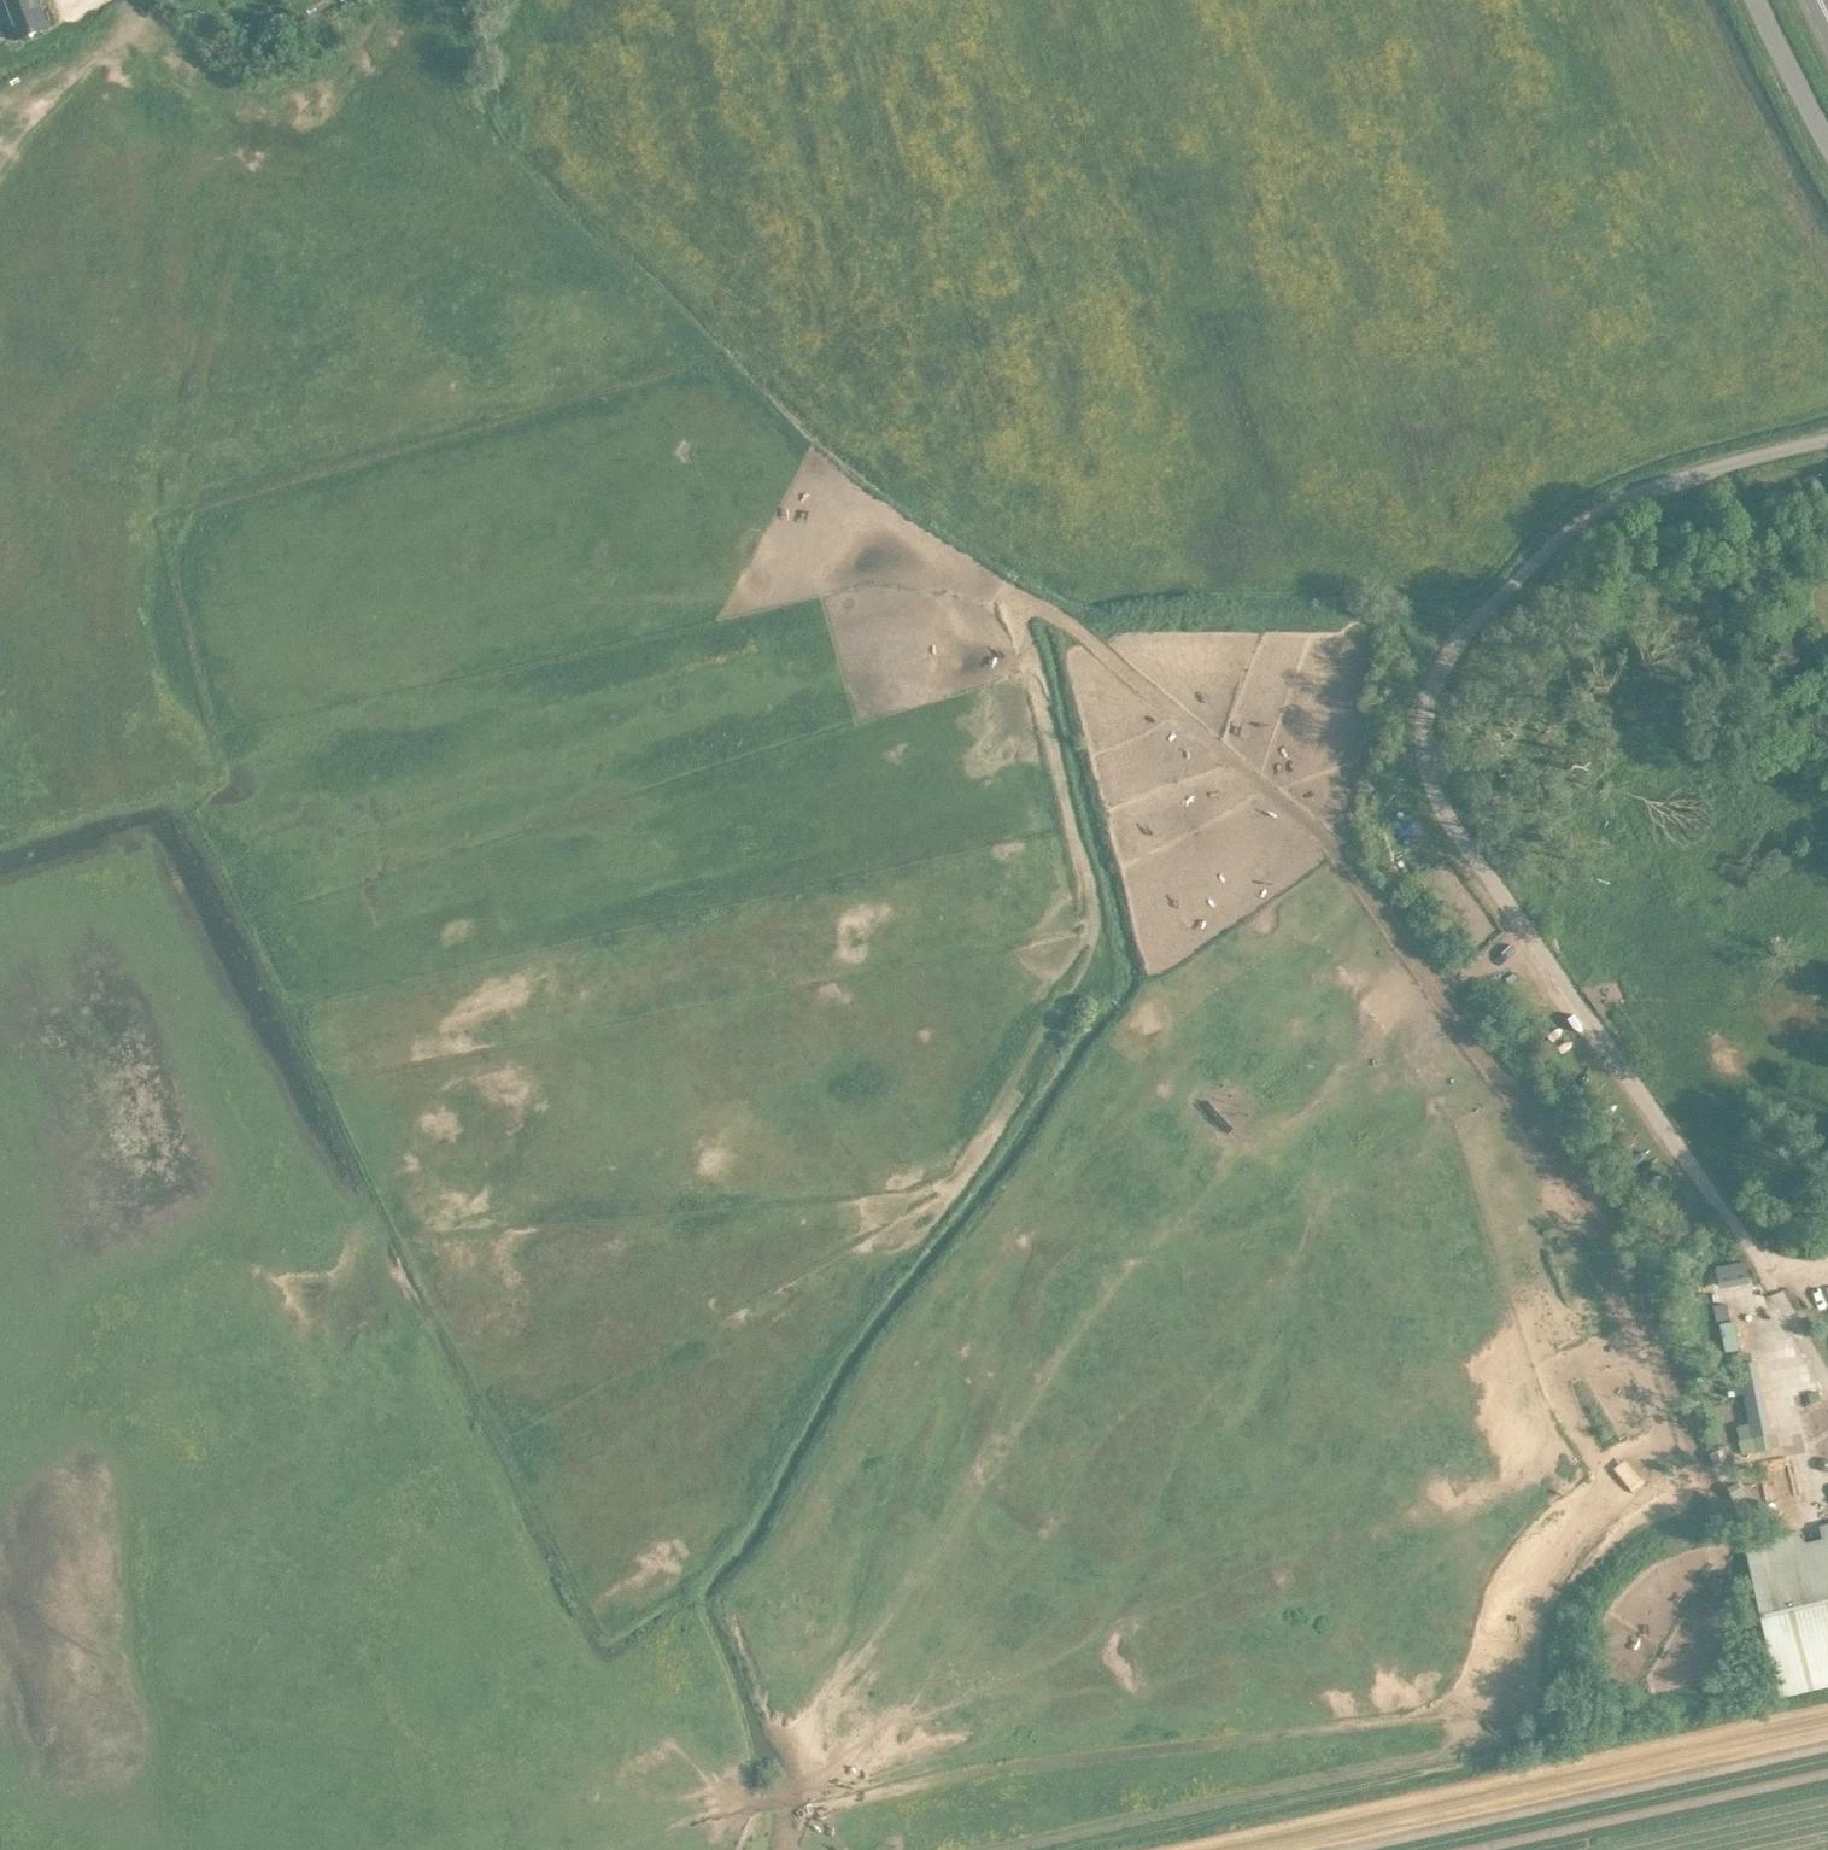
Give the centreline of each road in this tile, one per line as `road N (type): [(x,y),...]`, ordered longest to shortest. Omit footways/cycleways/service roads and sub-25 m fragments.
road 1 (track): [(1433,988),(1578,1190),(1634,1288),(1699,1479),(1583,1564),(1540,1649),(1547,1704),(1515,1748),(1028,1849)]
road 2 (track): [(1527,930),(1433,988),(1329,844),(1038,604),(1015,621),(1098,926),(947,1193)]
road 3 (unclassified): [(1754,1257),(1588,1024),(1432,785),(1418,695),(1422,673),(1452,633),(1558,535),(1618,494),(1827,436)]
road 4 (unclassified): [(1827,139),(1755,0)]

